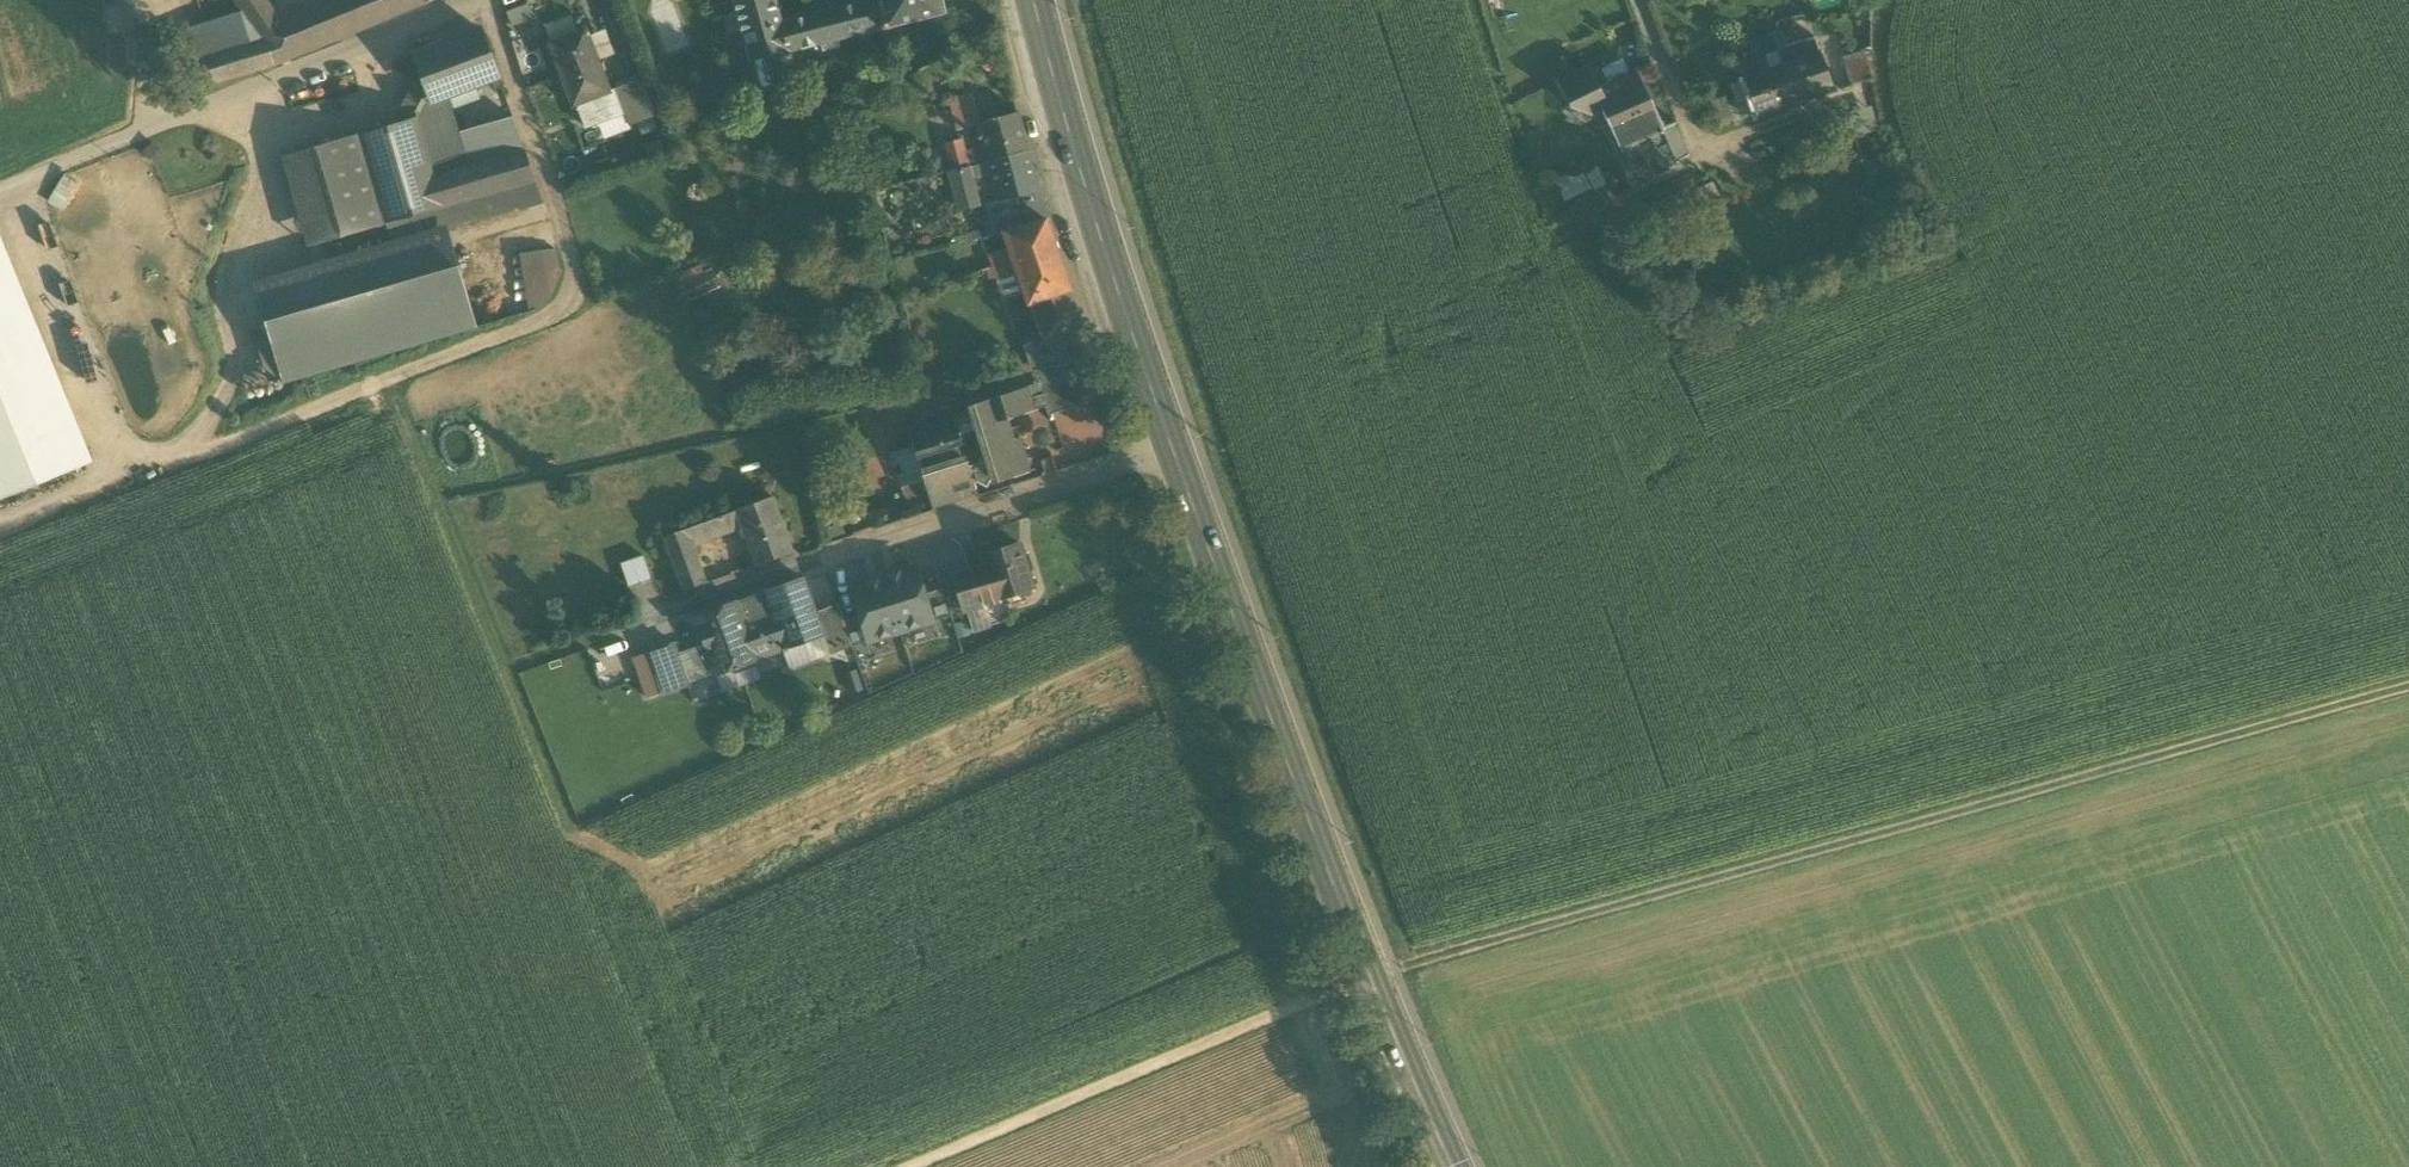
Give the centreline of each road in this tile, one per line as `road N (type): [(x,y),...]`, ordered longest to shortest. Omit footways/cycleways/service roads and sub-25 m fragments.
road 1 (track): [(2408,688),(1370,975),(911,1166)]
road 2 (secondary): [(1171,447),(1329,875),(1453,1166)]
road 3 (residential): [(1171,447),(613,632)]
road 4 (secondary): [(1034,0),(1098,230),(1171,447)]
road 5 (residential): [(1642,0),(1704,156),(1856,89)]
road 6 (residential): [(169,121),(480,0)]
road 7 (track): [(151,0),(169,121),(0,193)]

